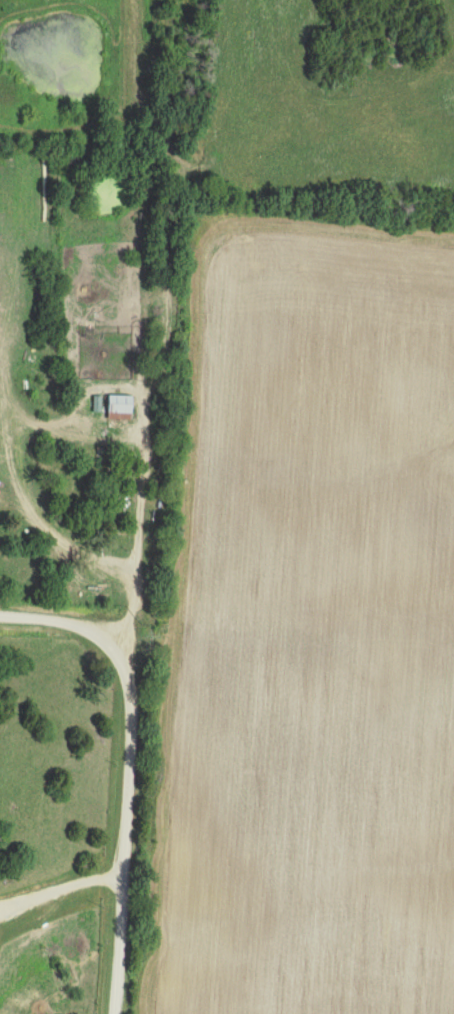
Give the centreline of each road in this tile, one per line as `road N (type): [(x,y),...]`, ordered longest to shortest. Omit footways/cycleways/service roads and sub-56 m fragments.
road 1 (residential): [(120,655),(140,620),(144,426),(170,291),(160,234),(165,218),(175,216)]
road 2 (residential): [(116,1013),(132,732),(120,655)]
road 3 (track): [(225,221),(302,217),(453,234)]
road 4 (residential): [(0,619),(76,626),(120,655)]

